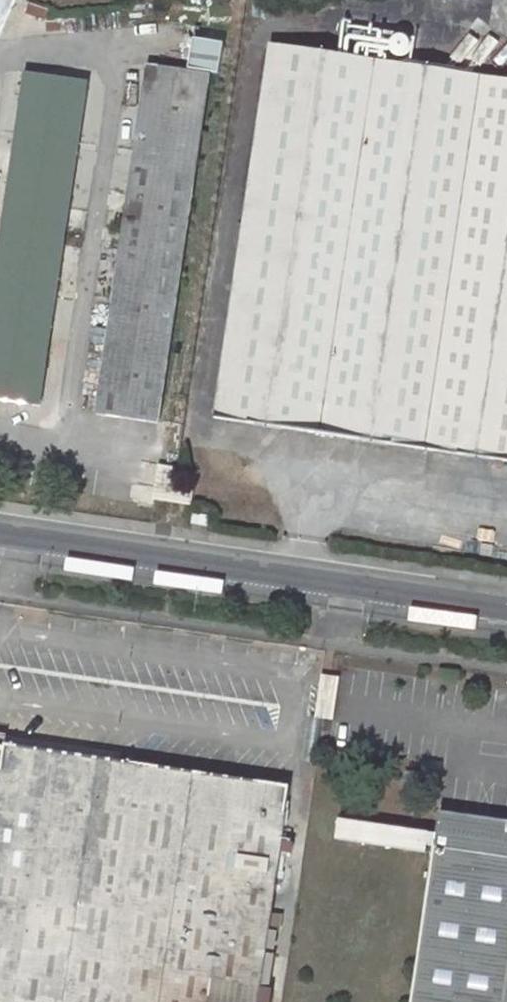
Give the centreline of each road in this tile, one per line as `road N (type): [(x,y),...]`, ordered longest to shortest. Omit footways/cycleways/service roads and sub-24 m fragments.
road 1 (tertiary): [(506,606),(0,530)]

